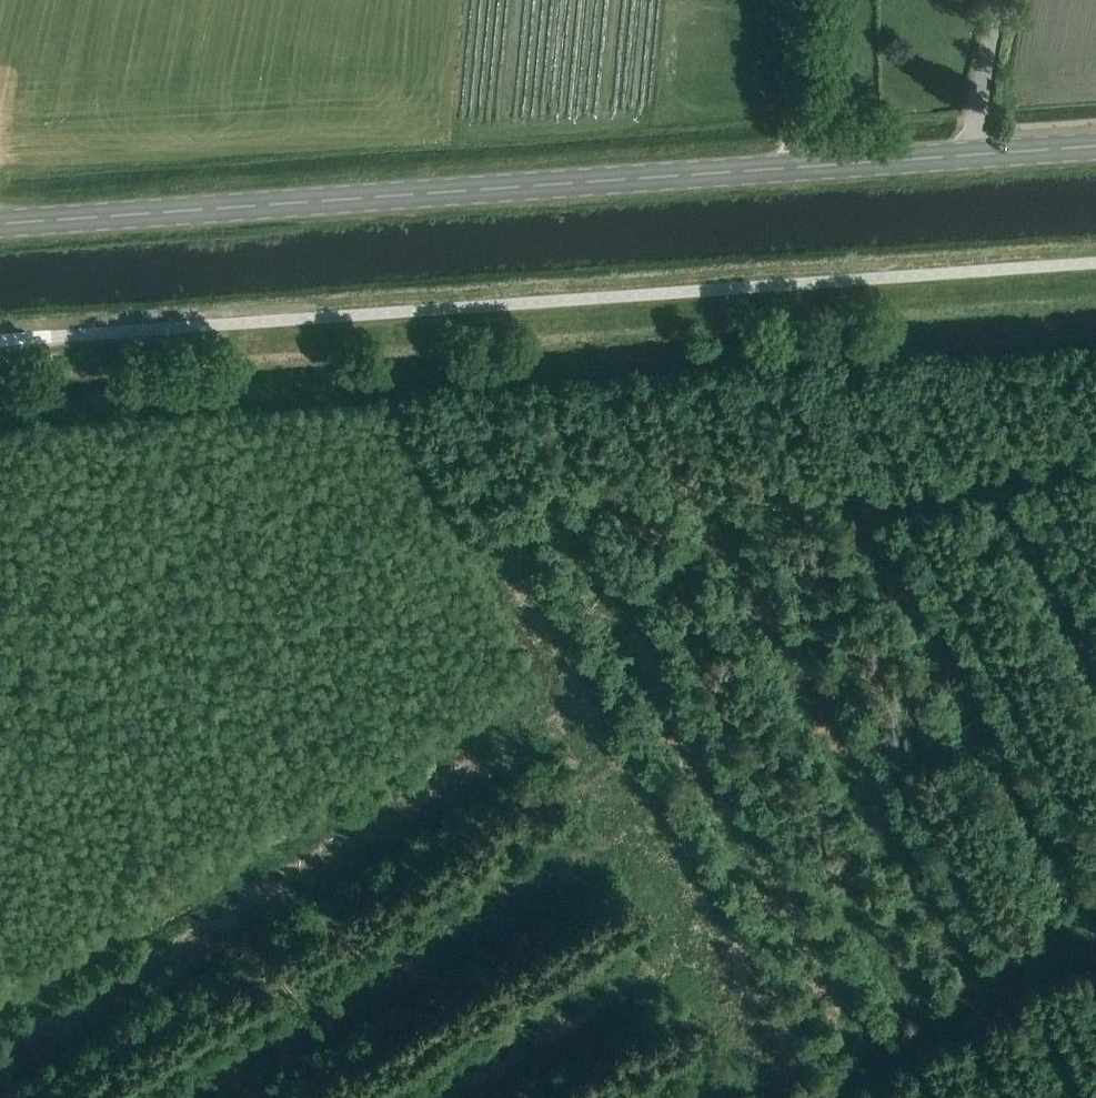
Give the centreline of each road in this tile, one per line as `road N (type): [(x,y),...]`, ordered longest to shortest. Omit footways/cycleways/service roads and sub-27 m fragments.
road 1 (primary): [(0,223),(1095,146)]

